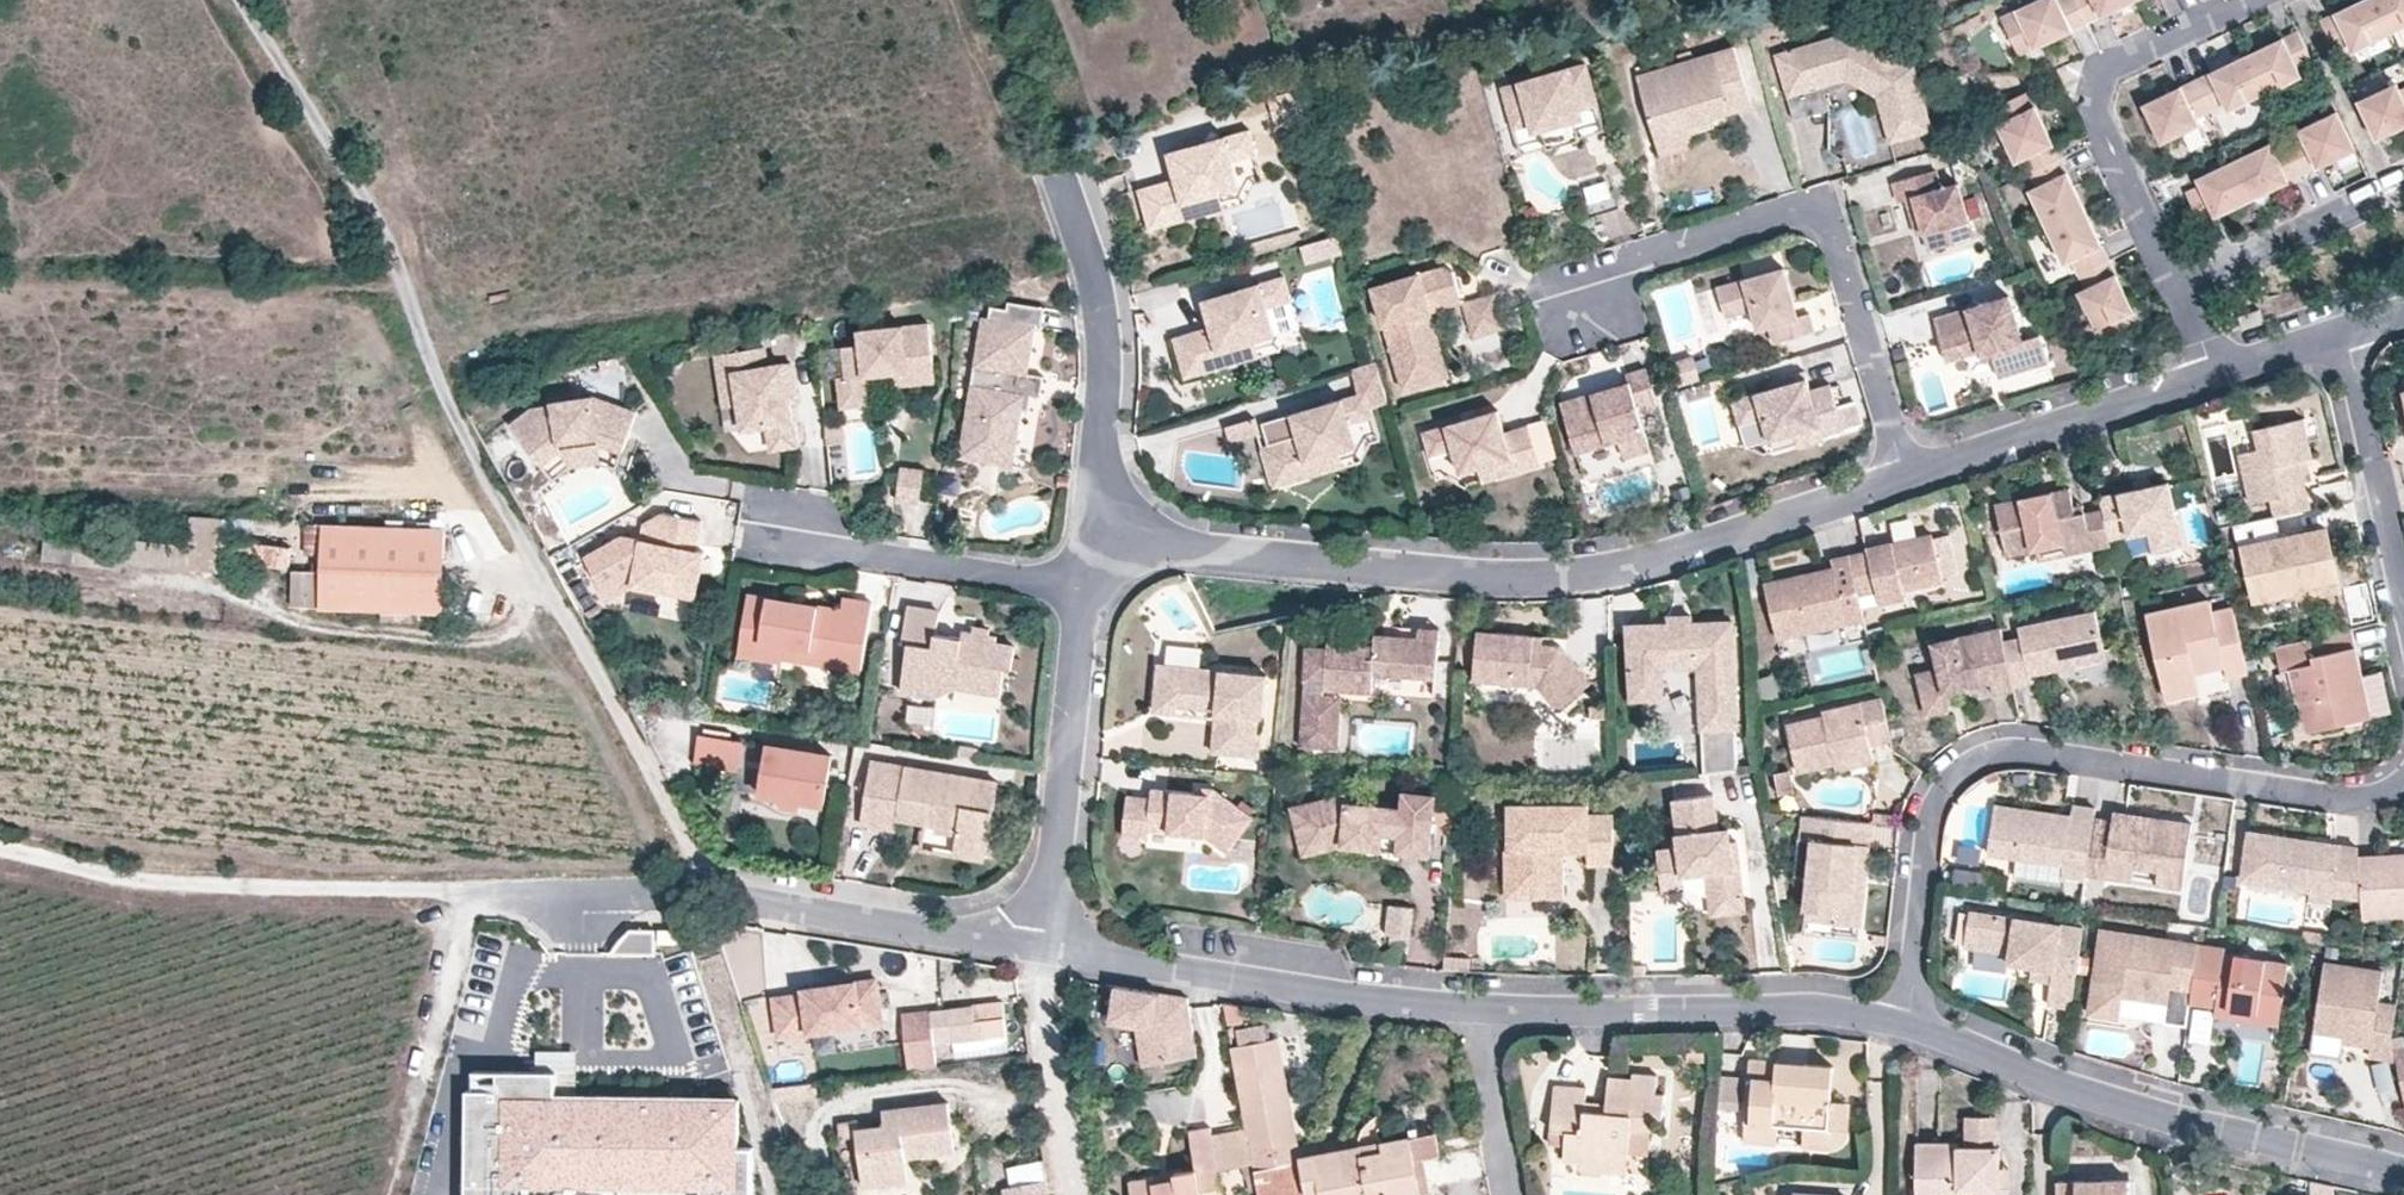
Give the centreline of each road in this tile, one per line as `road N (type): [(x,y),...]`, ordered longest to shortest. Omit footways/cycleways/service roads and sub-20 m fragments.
road 1 (unclassified): [(701,889),(578,639),(437,382),(385,233),(242,0)]
road 2 (residential): [(1120,541),(1512,574),(1589,570),(1904,475)]
road 3 (residential): [(2403,780),(2370,793),(2338,793),(2052,748),(1985,754),(1954,773),(1934,805),(1904,1024)]
road 4 (unclassified): [(0,847),(134,882),(701,889)]
road 5 (residential): [(1904,475),(1841,248),(1818,213),(1786,212),(1635,262),(1588,305)]
road 6 (residential): [(1904,1024),(2147,1114),(2403,1172)]
road 7 (residential): [(1039,952),(1480,1008)]
road 8 (residential): [(1480,1008),(1808,1005),(1904,1024)]
road 9 (residential): [(2257,0),(2099,82),(2098,117),(2177,292)]
road 10 (residential): [(1058,183),(1097,304),(1105,361),(1096,443),(1100,496),(1120,541)]
road 11 (residential): [(1083,589),(1039,952)]
road 12 (residential): [(701,889),(1039,952)]
road 13 (residential): [(1904,475),(2211,375)]
road 14 (track): [(384,1194),(473,888)]
road 15 (residential): [(786,541),(1083,589)]
road 16 (residential): [(2341,328),(2403,600)]
road 17 (residential): [(2177,292),(2403,186)]
road 18 (residential): [(1480,1008),(1510,1194)]
road 19 (residential): [(2211,375),(2341,328)]

